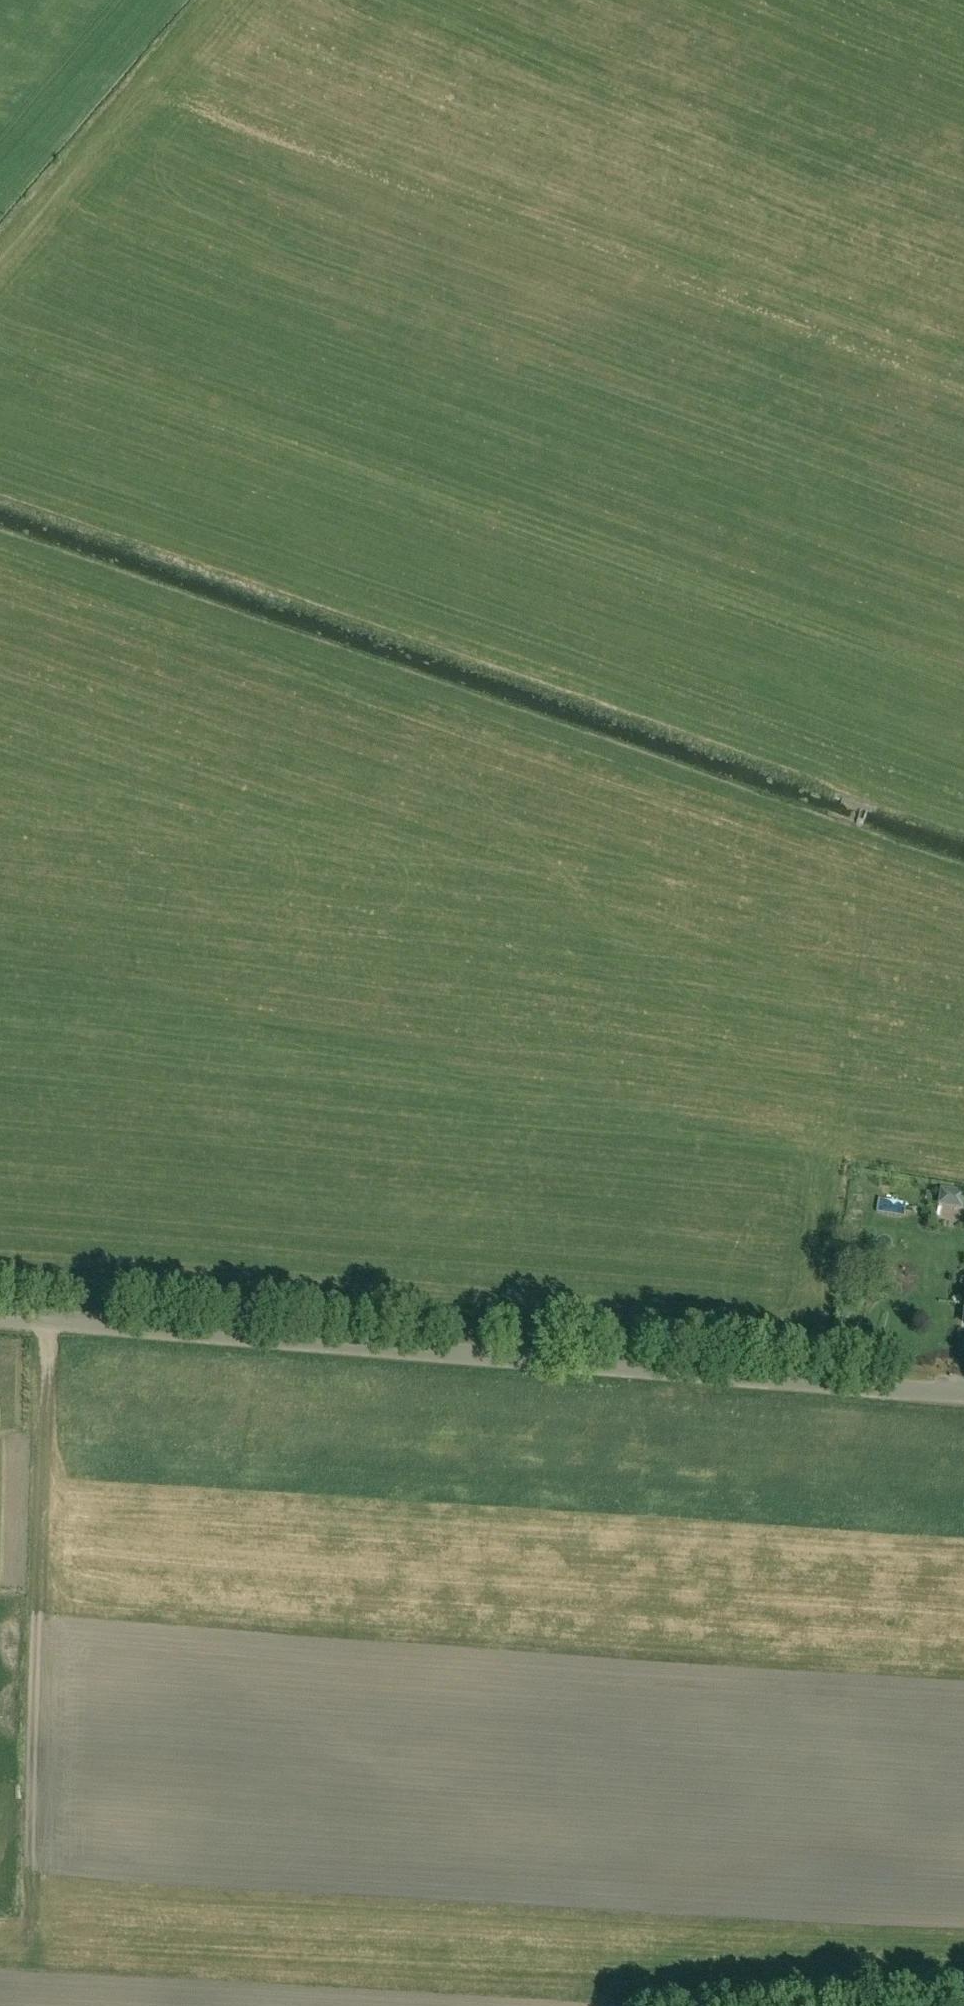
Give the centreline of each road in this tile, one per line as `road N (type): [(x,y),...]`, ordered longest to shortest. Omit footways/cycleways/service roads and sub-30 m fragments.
road 1 (unclassified): [(963,1396),(0,1320)]

